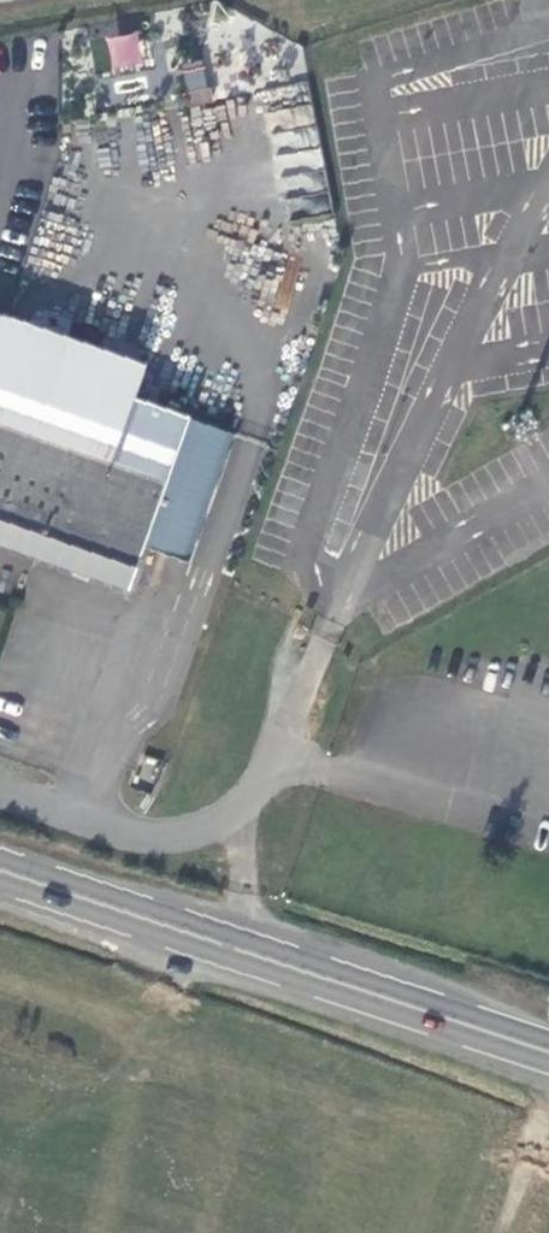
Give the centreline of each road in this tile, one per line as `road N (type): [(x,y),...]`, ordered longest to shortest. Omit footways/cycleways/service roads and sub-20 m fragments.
road 1 (primary): [(0,868),(548,1051)]
road 2 (unclassified): [(0,791),(147,835),(214,826),(257,792),(328,638)]

